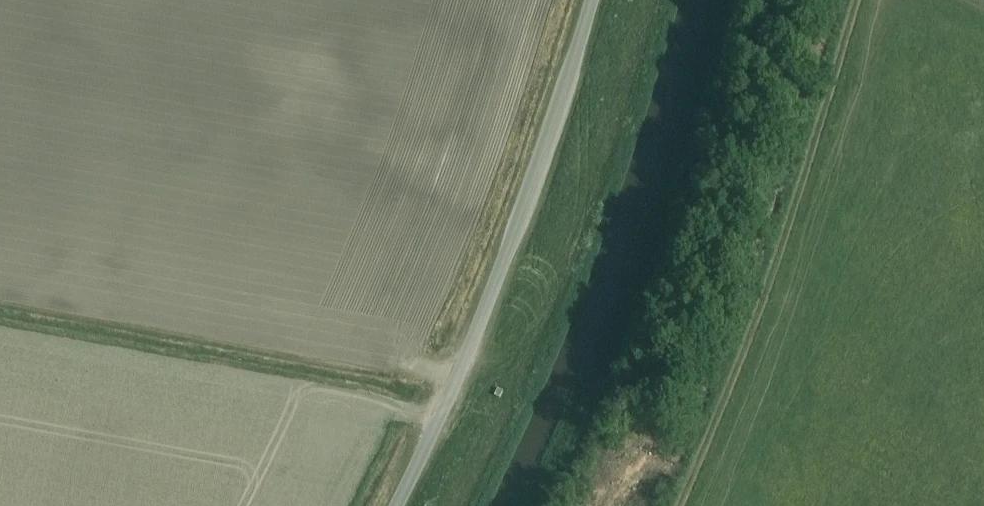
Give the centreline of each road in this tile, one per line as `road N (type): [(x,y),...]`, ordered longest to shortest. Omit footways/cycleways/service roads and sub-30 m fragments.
road 1 (unclassified): [(397,505),(487,305),(592,0)]
road 2 (track): [(550,505),(651,269),(738,0)]
road 3 (track): [(852,0),(772,263),(672,505)]

